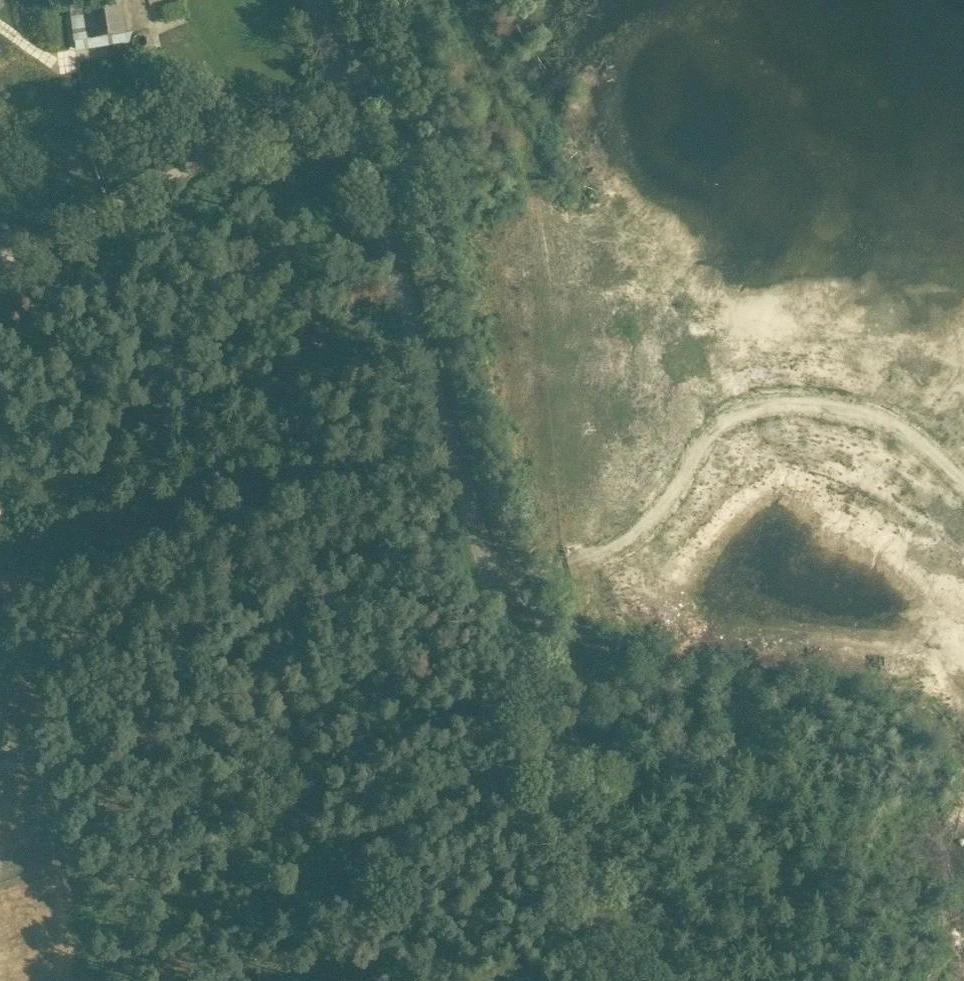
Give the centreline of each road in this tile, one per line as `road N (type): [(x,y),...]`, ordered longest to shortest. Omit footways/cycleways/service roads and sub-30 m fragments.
road 1 (tertiary): [(613,980),(315,0)]
road 2 (track): [(0,263),(344,97)]

